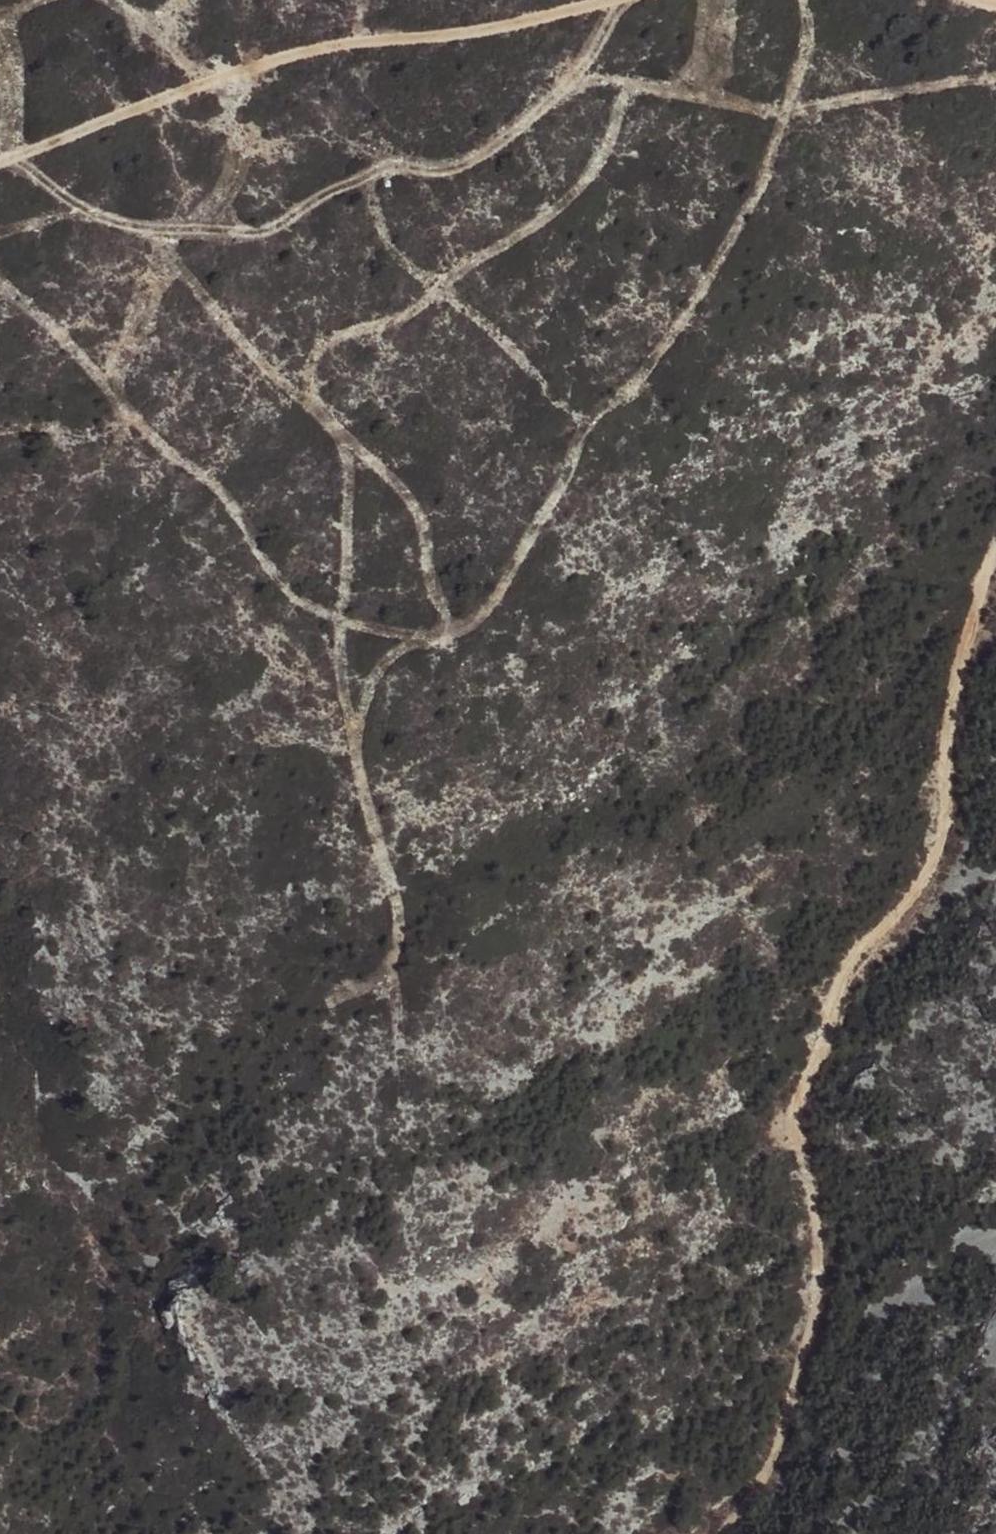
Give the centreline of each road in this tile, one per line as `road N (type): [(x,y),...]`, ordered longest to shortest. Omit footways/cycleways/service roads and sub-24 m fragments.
road 1 (track): [(725,1533),(852,1309),(831,1062),(894,924),(978,824),(980,655),(995,611)]

